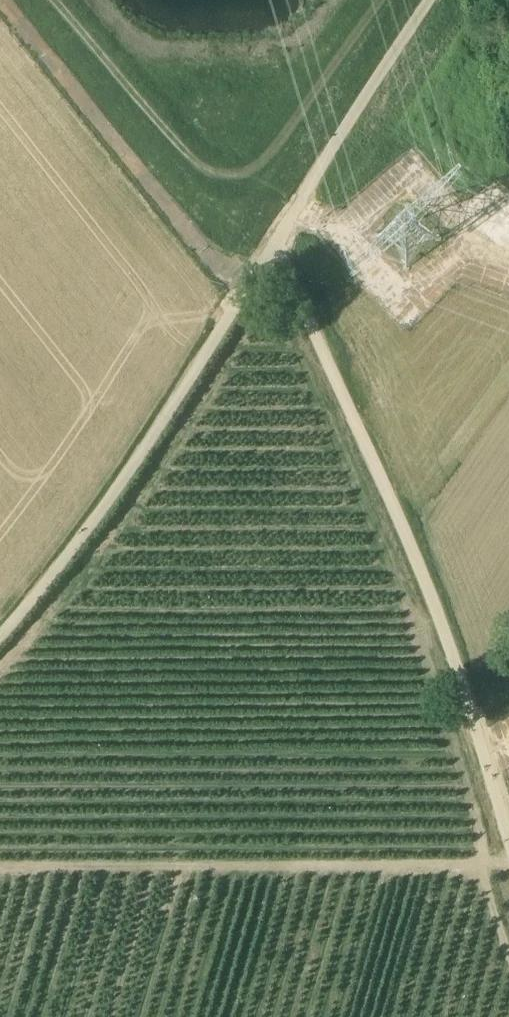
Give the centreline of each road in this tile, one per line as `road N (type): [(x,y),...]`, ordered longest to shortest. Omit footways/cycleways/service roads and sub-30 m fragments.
road 1 (unclassified): [(508,836),(407,534),(296,286),(262,264)]
road 2 (unclassified): [(0,651),(262,264)]

